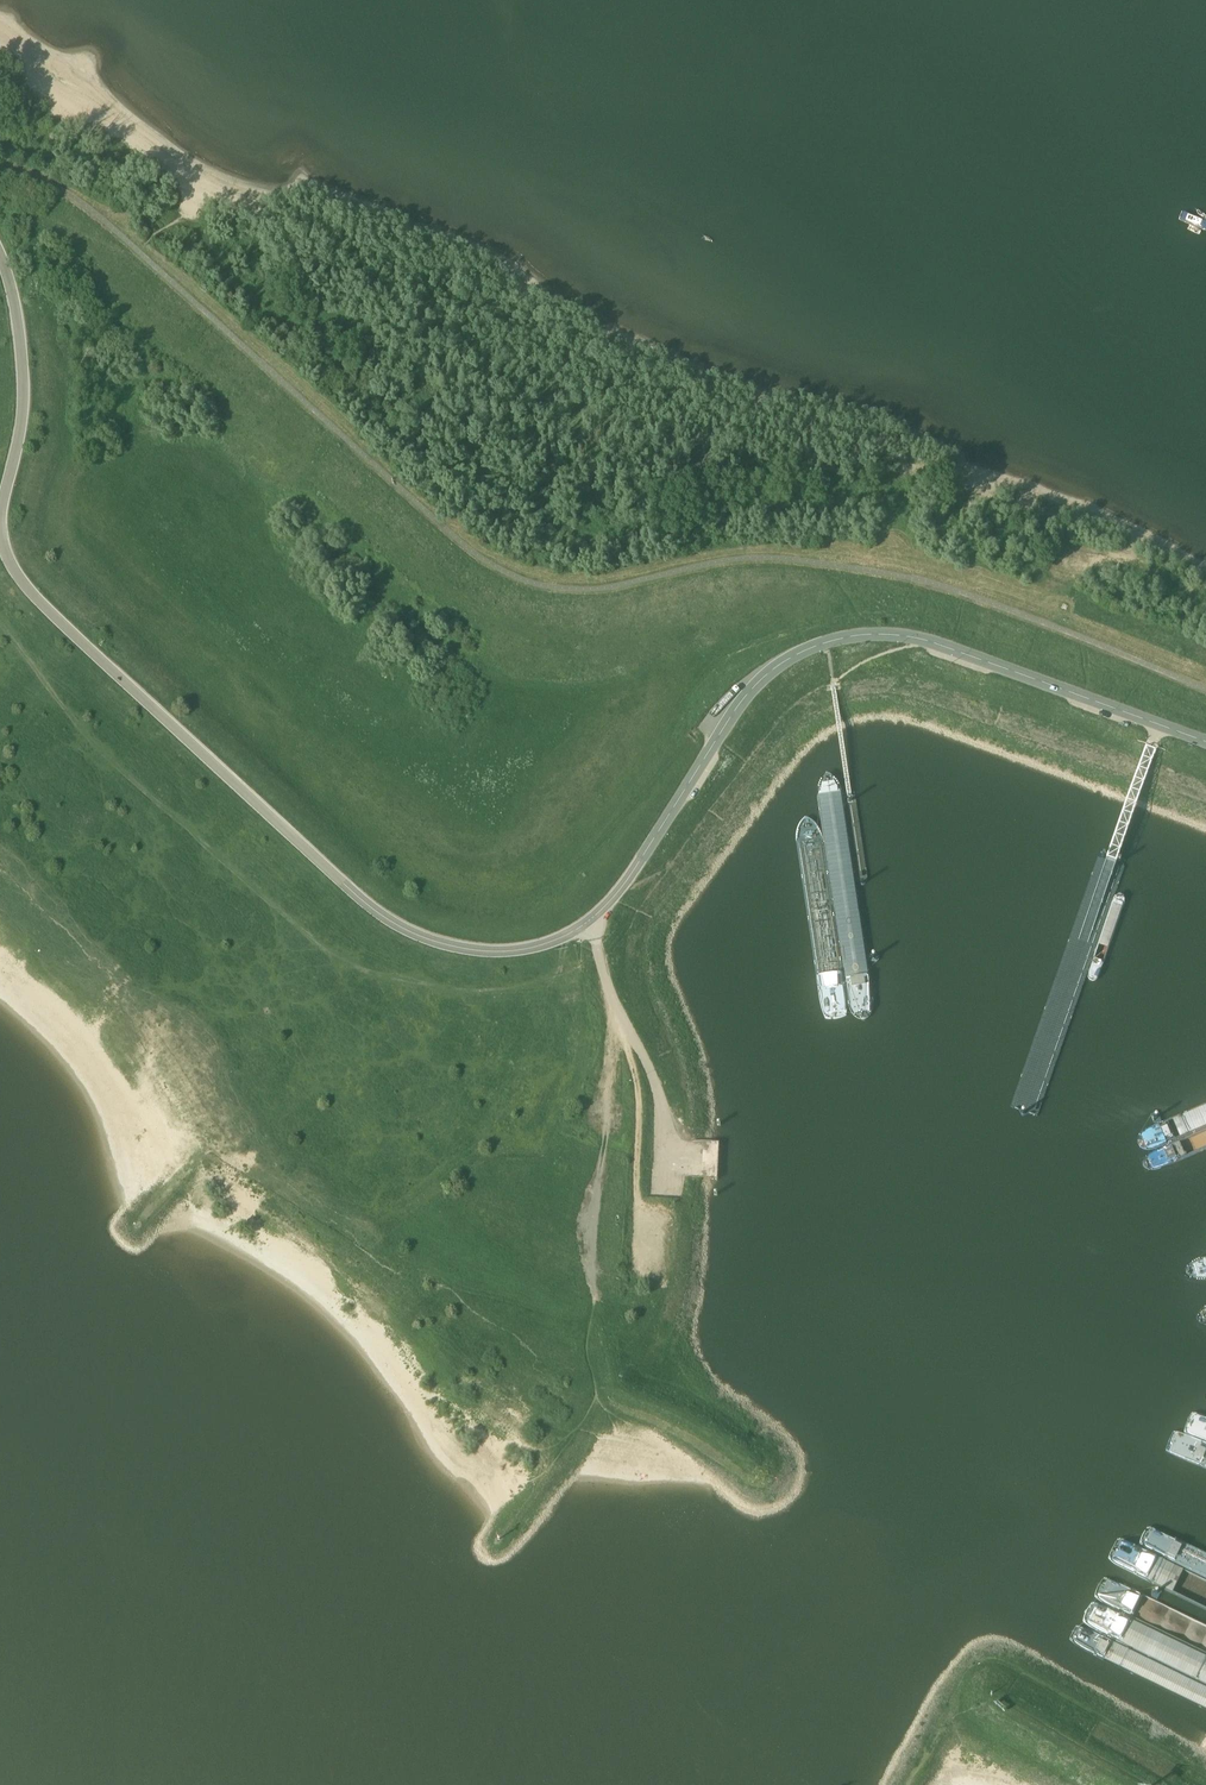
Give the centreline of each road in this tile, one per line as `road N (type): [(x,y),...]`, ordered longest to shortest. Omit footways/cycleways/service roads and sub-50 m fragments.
road 1 (unclassified): [(1205,741),(921,639),(872,634),(828,642),(785,661),(745,697),(630,876),(594,916),(549,943),(483,951),(402,927),(368,905),(15,572),(0,520)]
road 2 (track): [(624,1021),(592,1241),(607,1310),(588,1348),(618,1434)]
road 3 (track): [(909,1784),(966,1674),(997,1661),(1205,1781)]
road 4 (unclassified): [(0,515),(22,425),(24,371),(10,274),(0,254)]

